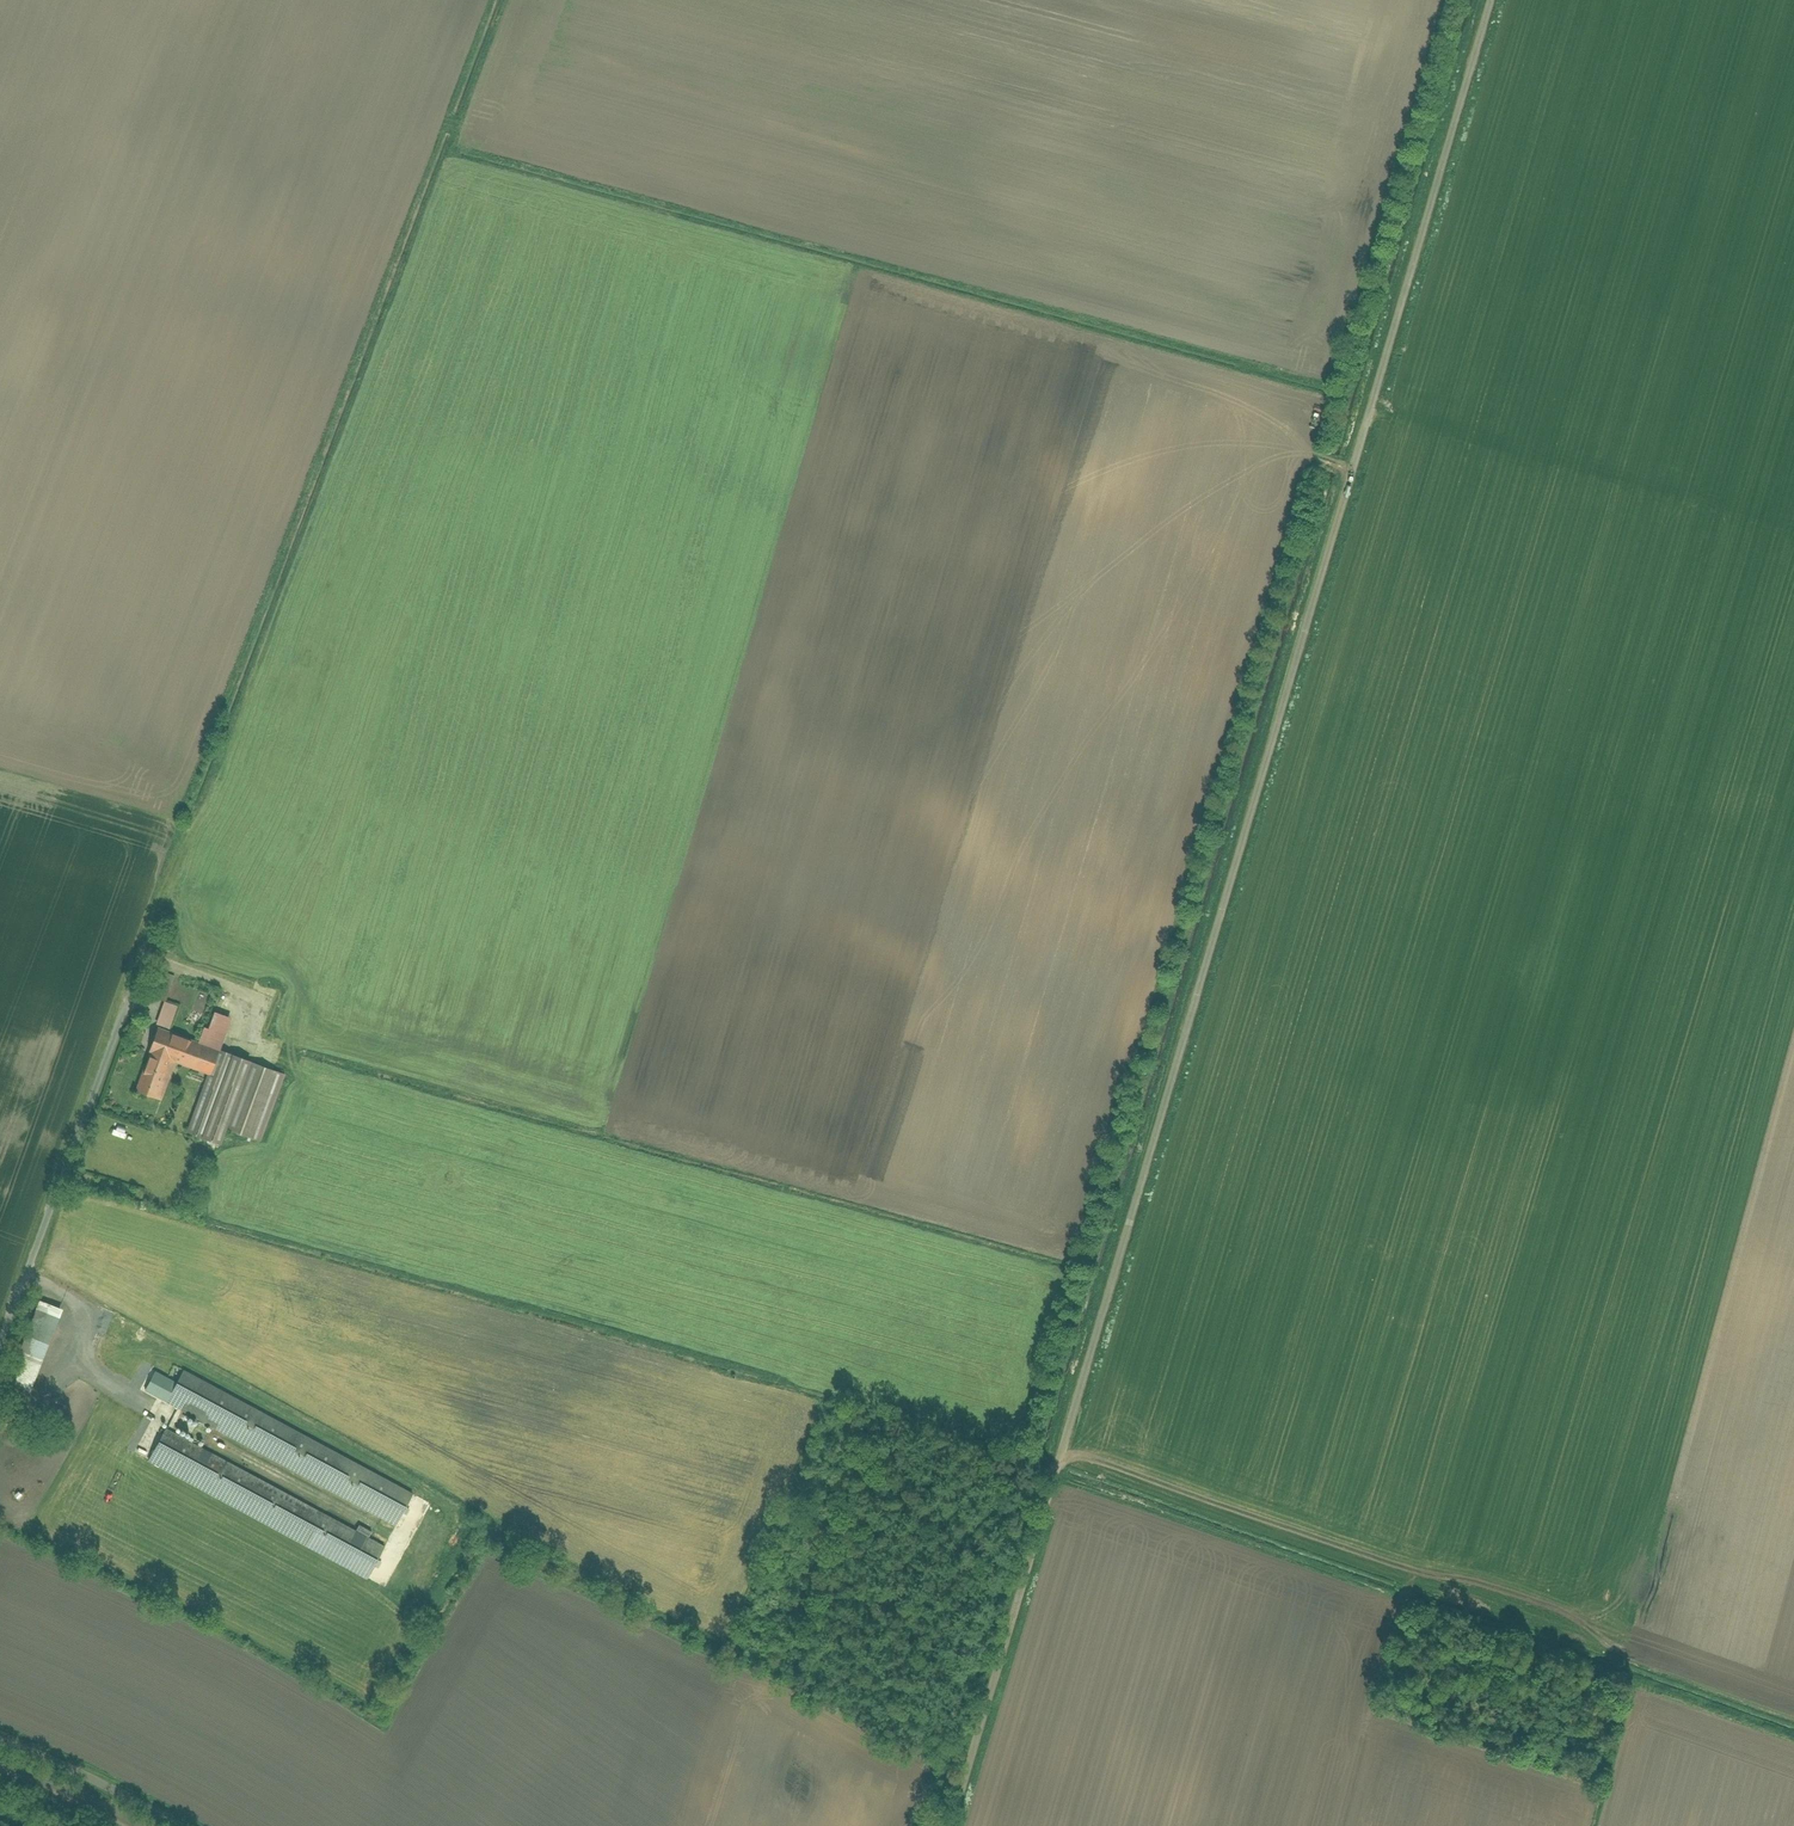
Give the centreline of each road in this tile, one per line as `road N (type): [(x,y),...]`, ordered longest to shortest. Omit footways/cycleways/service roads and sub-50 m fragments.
road 1 (unclassified): [(1493,0),(953,1825)]
road 2 (track): [(0,1342),(158,944)]
road 3 (residential): [(0,1742),(179,1825)]

